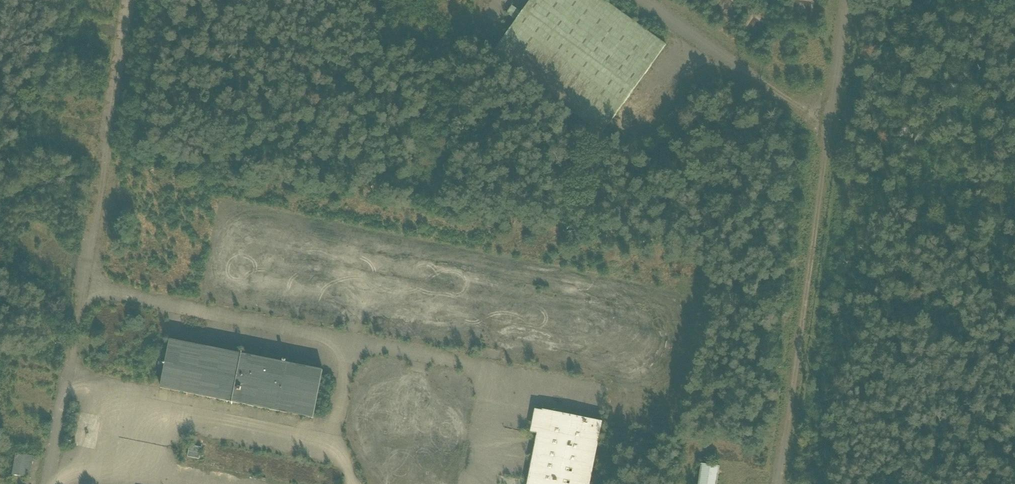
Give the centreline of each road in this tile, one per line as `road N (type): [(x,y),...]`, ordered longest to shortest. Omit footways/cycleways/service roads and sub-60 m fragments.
road 1 (track): [(842,144),(1014,270)]
road 2 (track): [(842,144),(824,275)]

